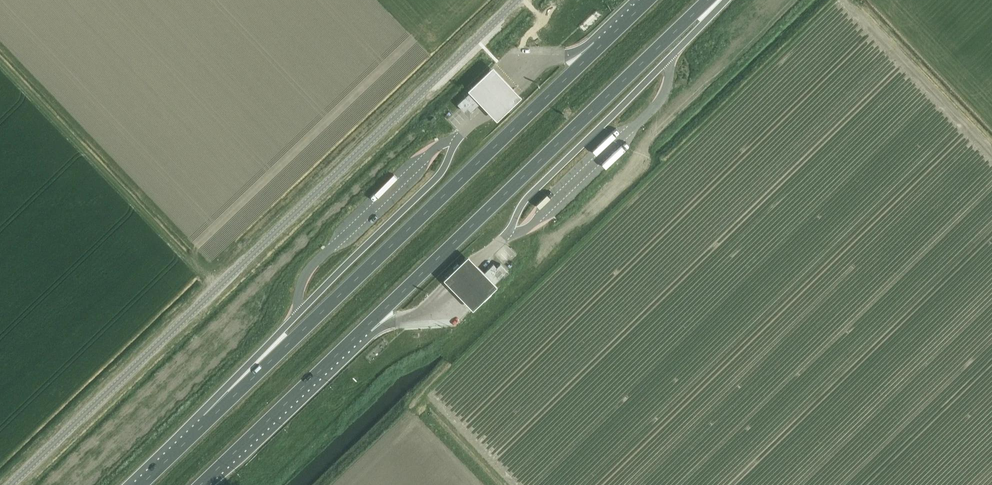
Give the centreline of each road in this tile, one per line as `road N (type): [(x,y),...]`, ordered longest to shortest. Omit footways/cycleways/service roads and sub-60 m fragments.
road 1 (unclassified): [(8,484),(523,0)]
road 2 (trunk): [(608,39),(169,454)]
road 3 (trunk): [(365,328),(709,0)]
road 4 (trunk): [(202,484),(365,328)]
road 5 (trunk): [(295,317),(169,454)]

